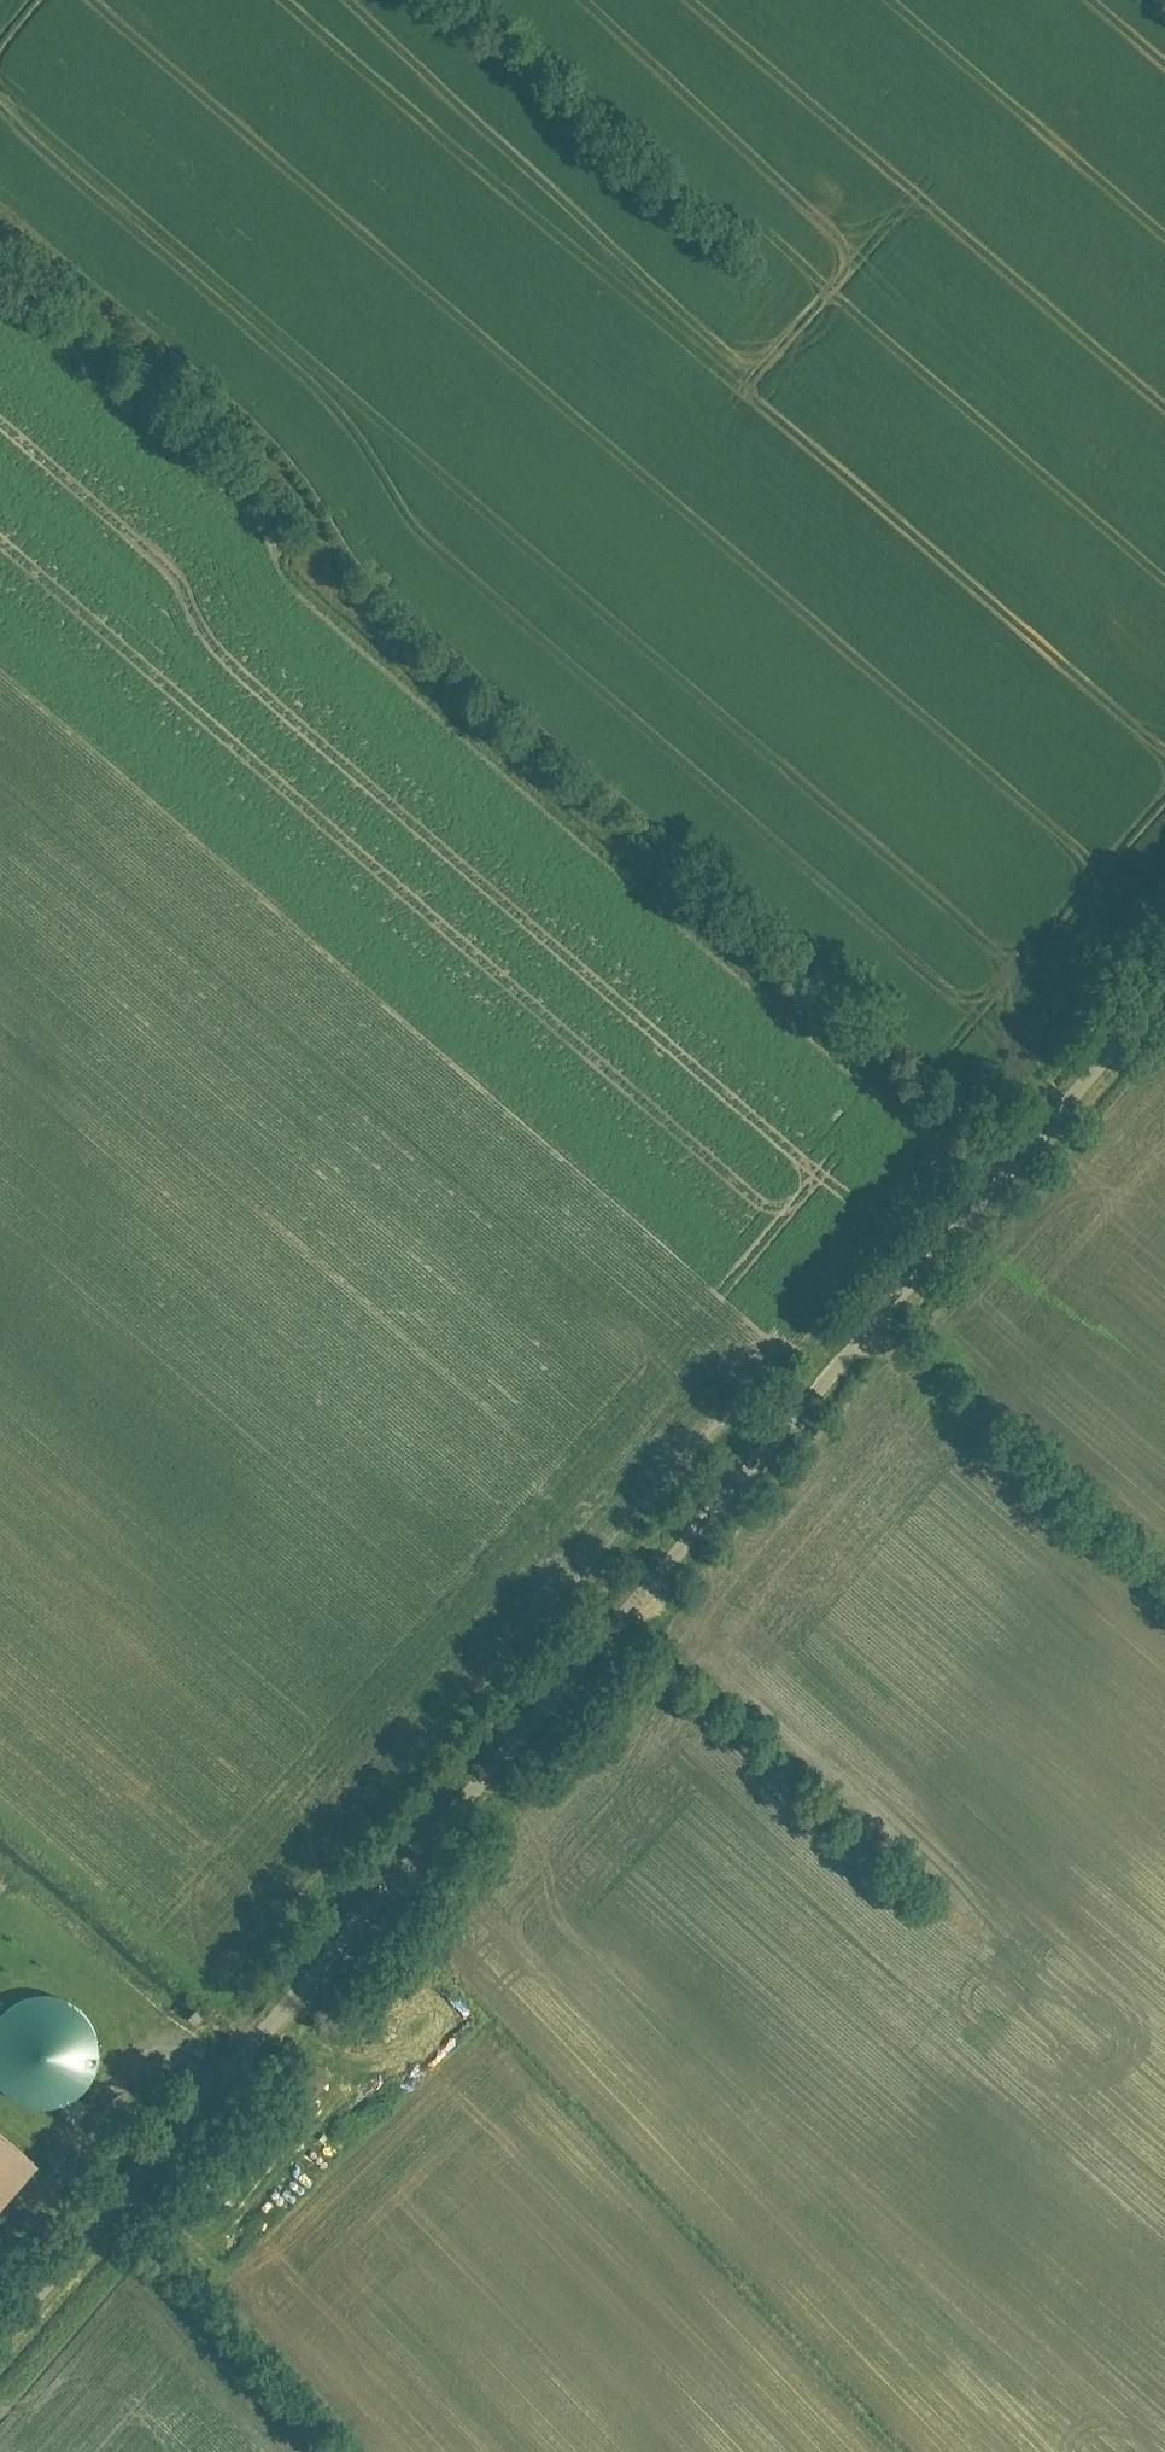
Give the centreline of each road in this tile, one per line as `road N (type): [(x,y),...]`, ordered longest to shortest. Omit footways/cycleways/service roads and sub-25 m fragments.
road 1 (residential): [(0,2334),(1164,992)]

